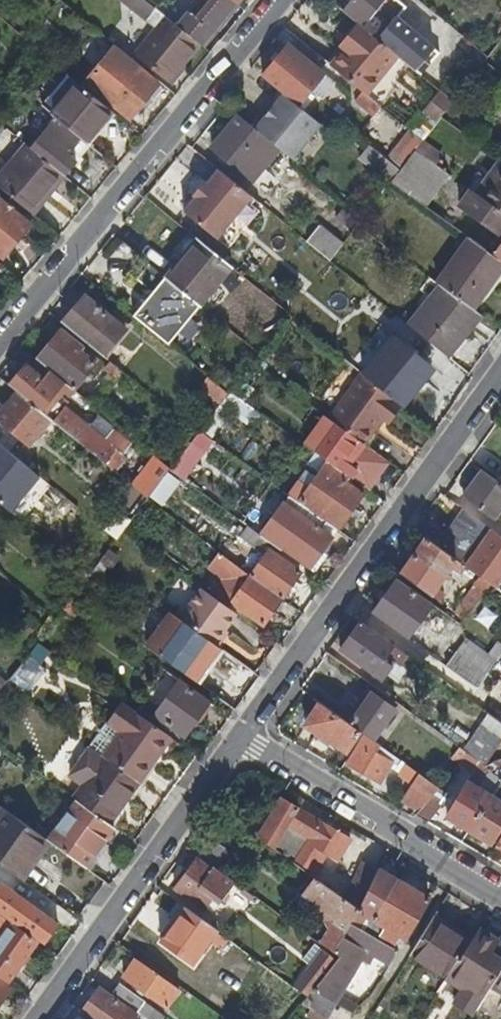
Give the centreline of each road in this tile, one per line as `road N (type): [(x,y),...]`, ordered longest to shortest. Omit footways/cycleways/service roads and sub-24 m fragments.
road 1 (residential): [(500,380),(242,739)]
road 2 (residential): [(275,0),(0,335)]
road 3 (residential): [(242,739),(40,1018)]
road 4 (residential): [(500,898),(242,739)]

